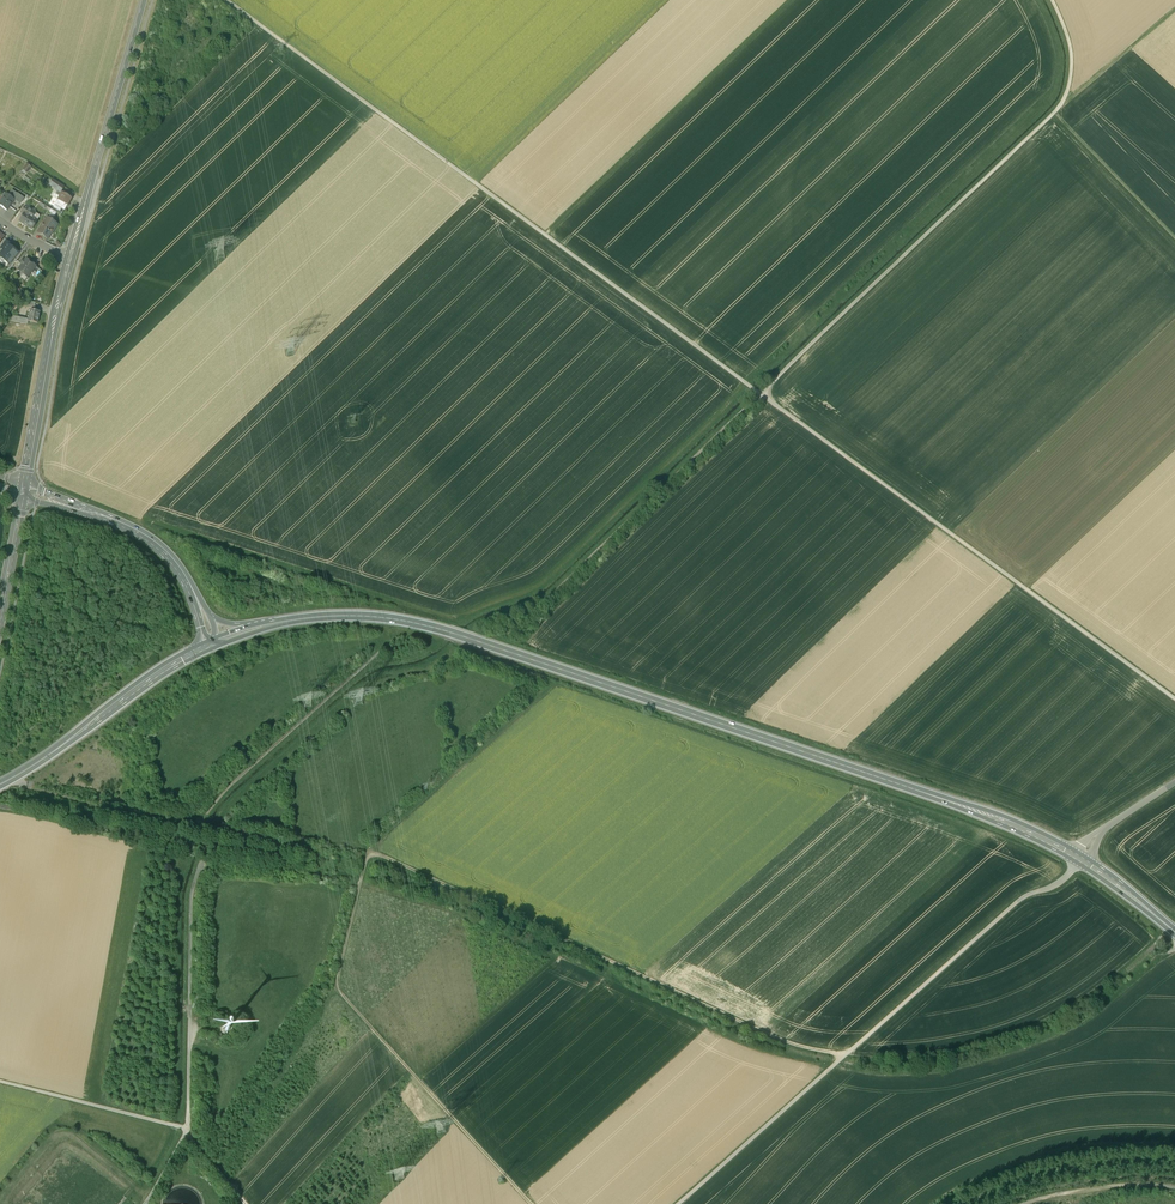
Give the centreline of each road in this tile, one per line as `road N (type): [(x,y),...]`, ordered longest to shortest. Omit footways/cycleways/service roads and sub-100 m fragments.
road 1 (track): [(1174,698),(227,0)]
road 2 (primary): [(248,630),(352,616),(454,633),(975,809),(1083,859)]
road 3 (track): [(517,626),(1060,106),(1072,57),(1053,0)]
road 4 (unclassified): [(1083,859),(1067,878),(1017,903),(679,1203)]
road 5 (track): [(845,1055),(760,1031),(371,853)]
road 6 (track): [(371,853),(338,989),(530,1203)]
road 7 (track): [(143,1203),(187,1130),(191,895),(202,862)]
road 8 (track): [(790,0),(546,234)]
road 9 (track): [(197,829),(248,769),(397,635)]
road 10 (primary): [(70,257),(143,0)]
road 11 (track): [(553,683),(389,828),(371,853)]
road 12 (primary): [(23,490),(70,257)]
road 13 (primary): [(0,783),(194,652)]
road 14 (primary): [(196,598),(146,537),(23,490)]
road 15 (track): [(0,1082),(187,1130)]
road 16 (track): [(1053,113),(1174,239)]
road 17 (track): [(1174,1188),(1122,1187),(1031,1203)]
road 18 (track): [(1174,8),(1067,93)]
road 19 (secondary): [(0,614),(23,490)]
road 20 (unclassified): [(1174,782),(1103,830),(1083,859)]

